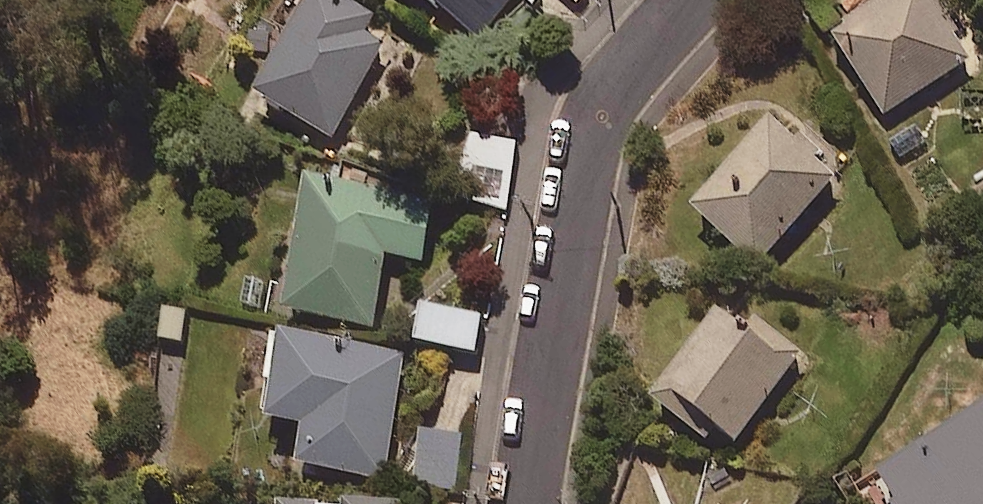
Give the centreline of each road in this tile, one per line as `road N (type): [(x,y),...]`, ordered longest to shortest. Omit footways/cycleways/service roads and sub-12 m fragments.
road 1 (residential): [(695,0),(589,134),(530,503)]

